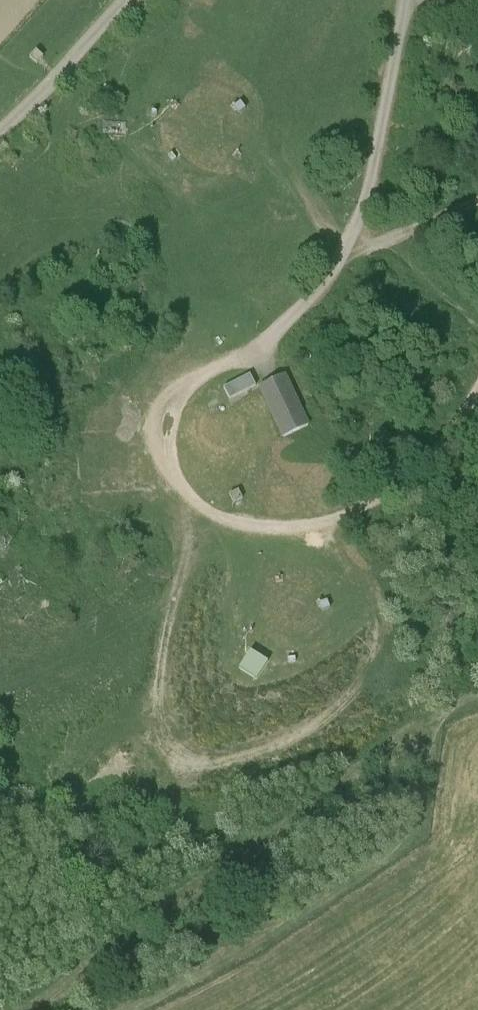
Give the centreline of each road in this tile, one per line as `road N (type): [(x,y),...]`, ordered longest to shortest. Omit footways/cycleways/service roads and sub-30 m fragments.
road 1 (track): [(406,0),(364,207),(334,274),(243,354),(186,389),(171,420),(168,460),(201,514),(244,532),(309,533)]
road 2 (track): [(309,533),(349,561),(375,599),(376,652),(358,689),(325,726),(280,753),(228,768),(181,768),(149,748),(146,724),(173,594),(201,514)]
road 3 (track): [(309,533),(371,508),(425,468),(477,391)]
road 4 (track): [(127,0),(0,134)]
road 5 (track): [(477,206),(383,241),(348,244)]

